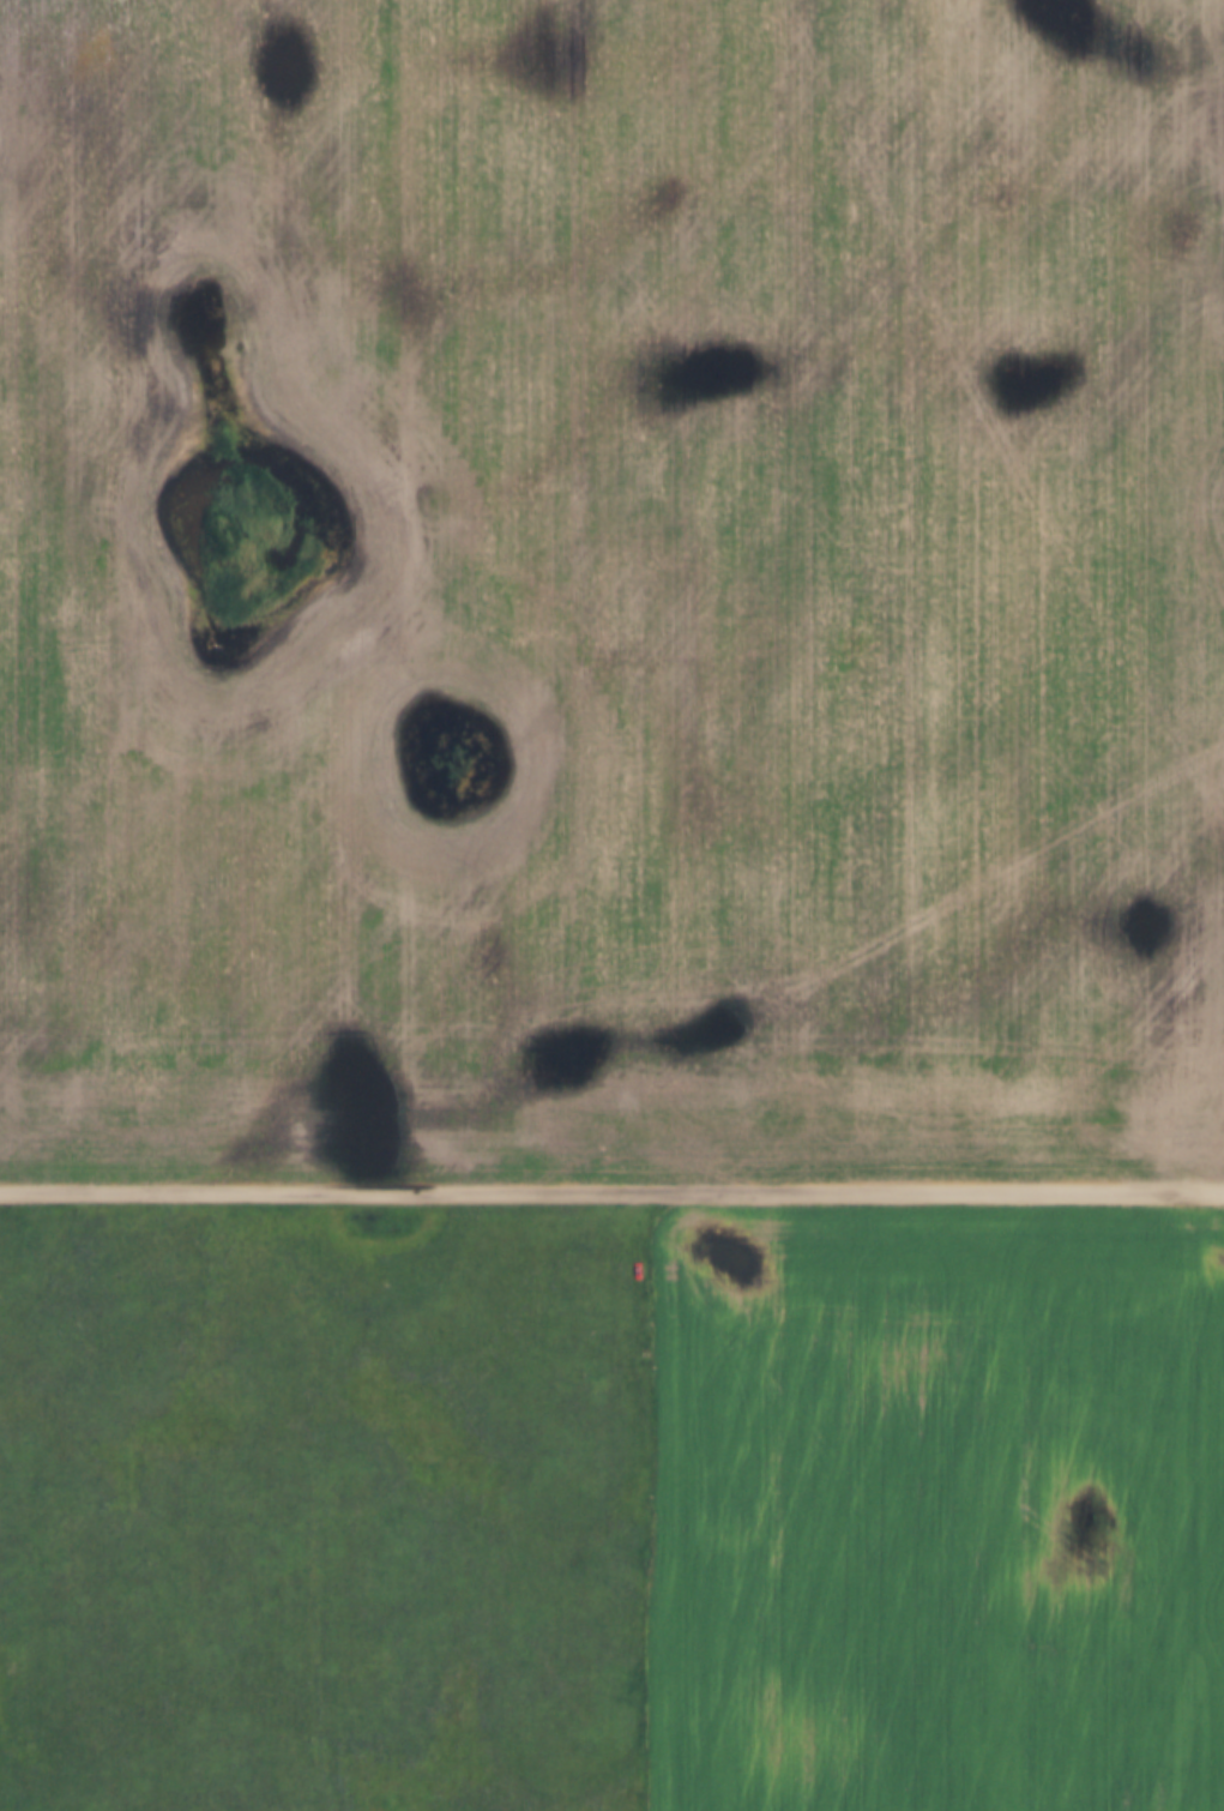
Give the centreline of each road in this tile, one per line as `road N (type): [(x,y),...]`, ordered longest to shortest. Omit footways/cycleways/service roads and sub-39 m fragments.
road 1 (residential): [(1223,1189),(0,1190)]

